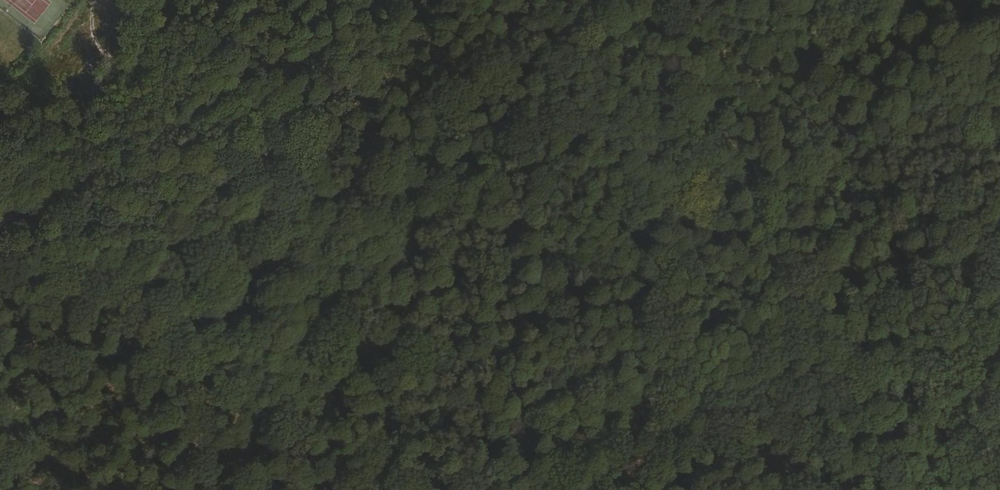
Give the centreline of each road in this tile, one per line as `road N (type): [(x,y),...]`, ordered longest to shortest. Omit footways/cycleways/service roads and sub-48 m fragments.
road 1 (track): [(0,235),(304,431),(380,465),(501,477),(564,465),(765,339),(841,445)]
road 2 (track): [(304,431),(455,177),(581,28)]
road 3 (track): [(765,339),(775,295),(739,182),(678,107),(581,28),(570,0)]

